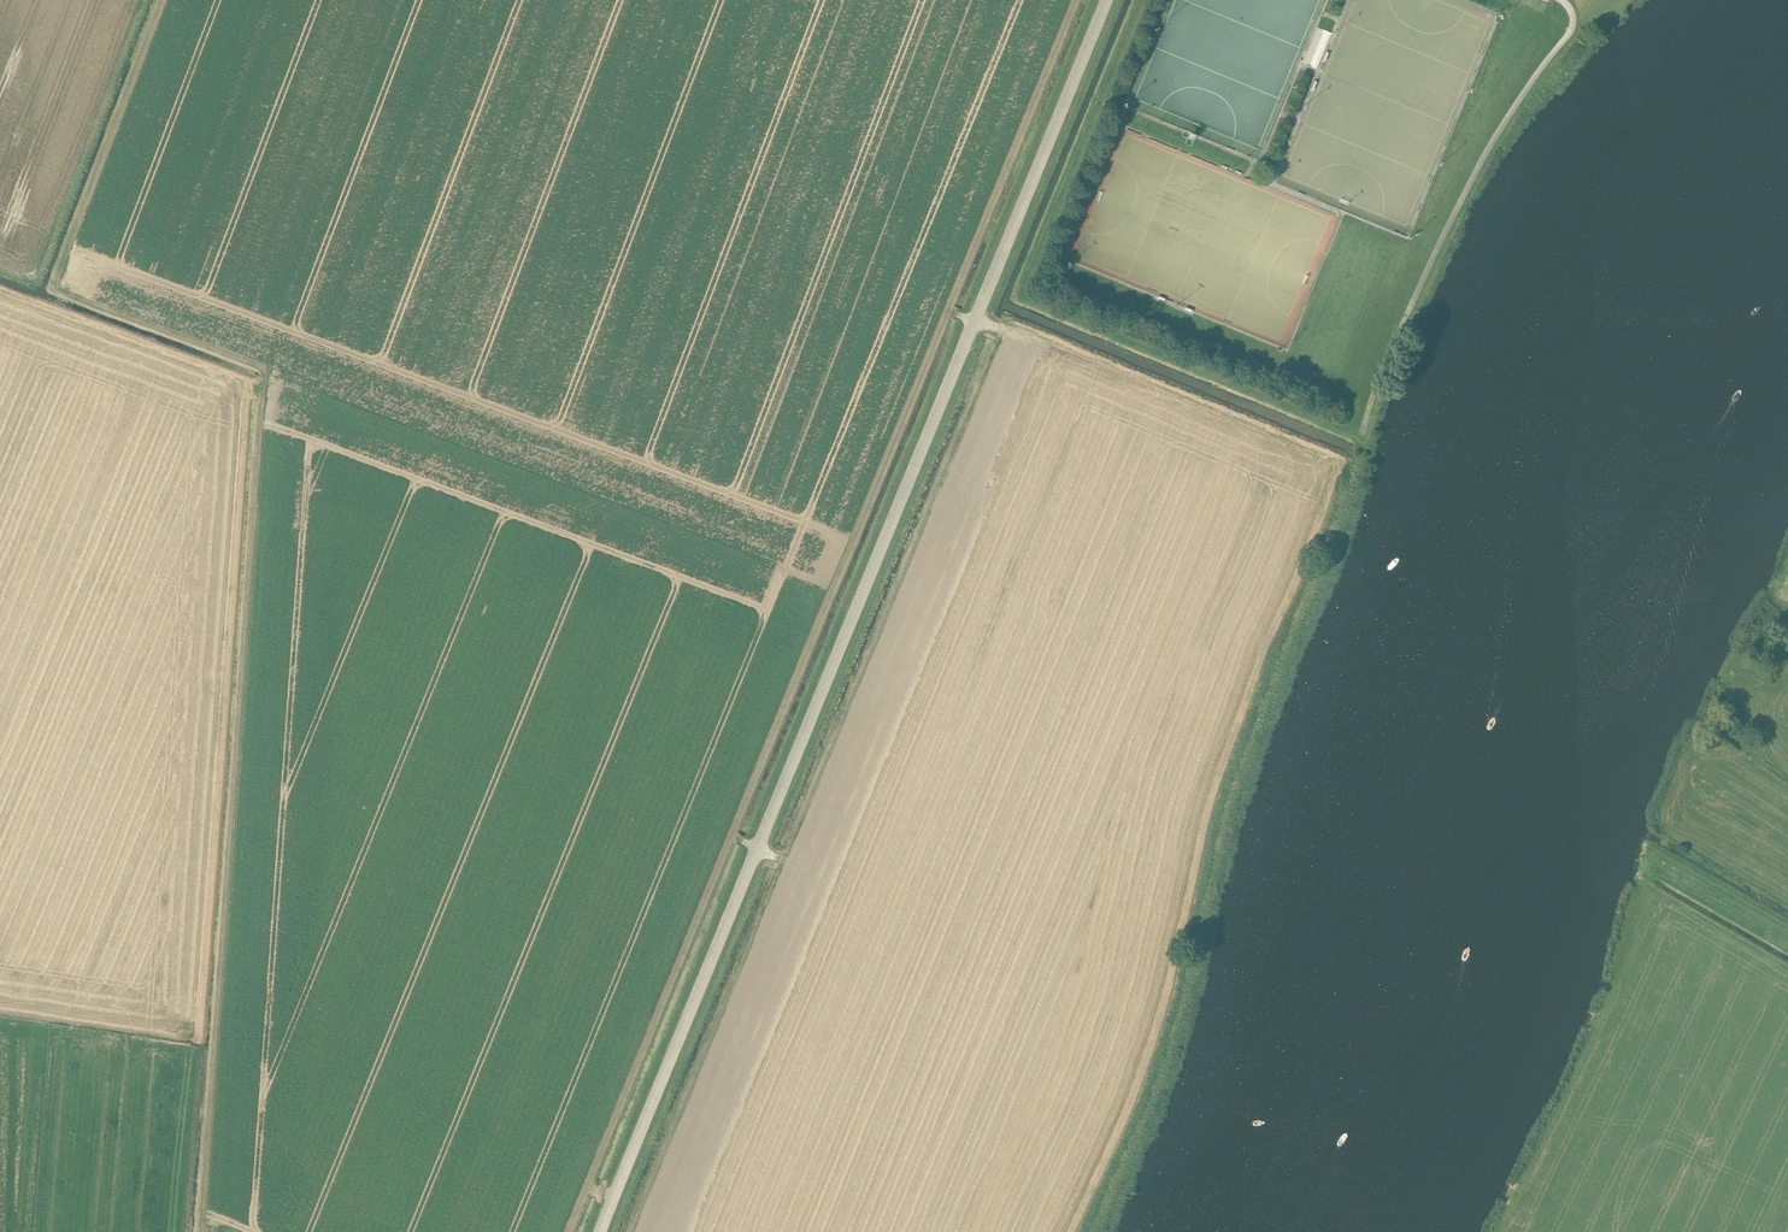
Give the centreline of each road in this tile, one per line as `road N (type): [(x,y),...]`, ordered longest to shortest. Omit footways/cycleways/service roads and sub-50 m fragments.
road 1 (unclassified): [(599,1231),(1106,0)]
road 2 (track): [(241,389),(258,390),(198,1231)]
road 3 (track): [(1362,435),(1395,342),(1475,172),(1574,24),(1563,0)]

